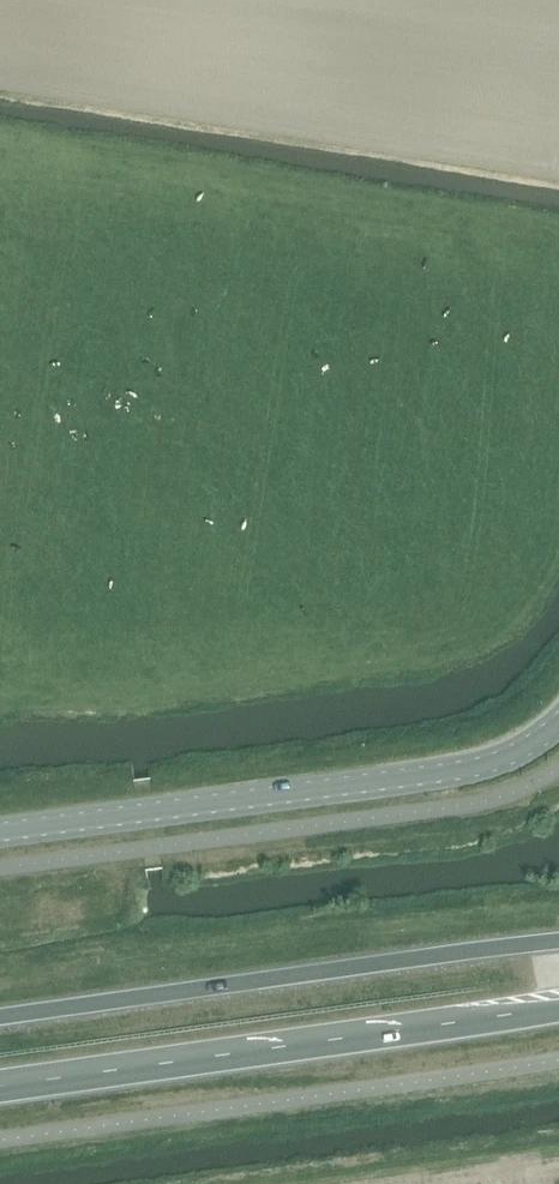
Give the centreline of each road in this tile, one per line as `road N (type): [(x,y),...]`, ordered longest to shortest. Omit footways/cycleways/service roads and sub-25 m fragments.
road 1 (tertiary): [(558,720),(509,755),(464,770),(0,832)]
road 2 (trunk): [(0,1087),(558,1012)]
road 3 (trunk): [(549,942),(0,1016)]

